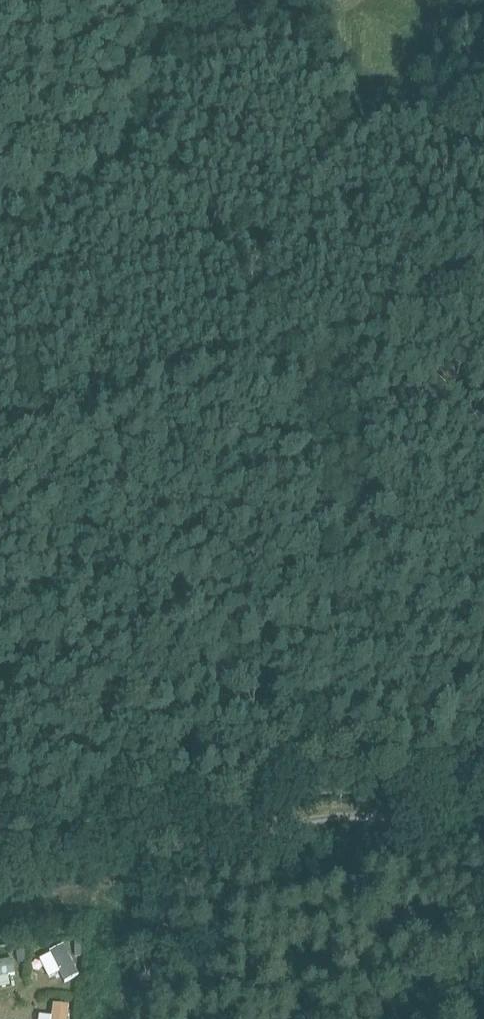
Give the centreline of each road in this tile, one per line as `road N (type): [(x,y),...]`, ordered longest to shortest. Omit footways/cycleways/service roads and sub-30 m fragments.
road 1 (track): [(483,826),(318,825),(173,848)]
road 2 (track): [(0,872),(173,848)]
road 3 (track): [(173,848),(147,1018)]

